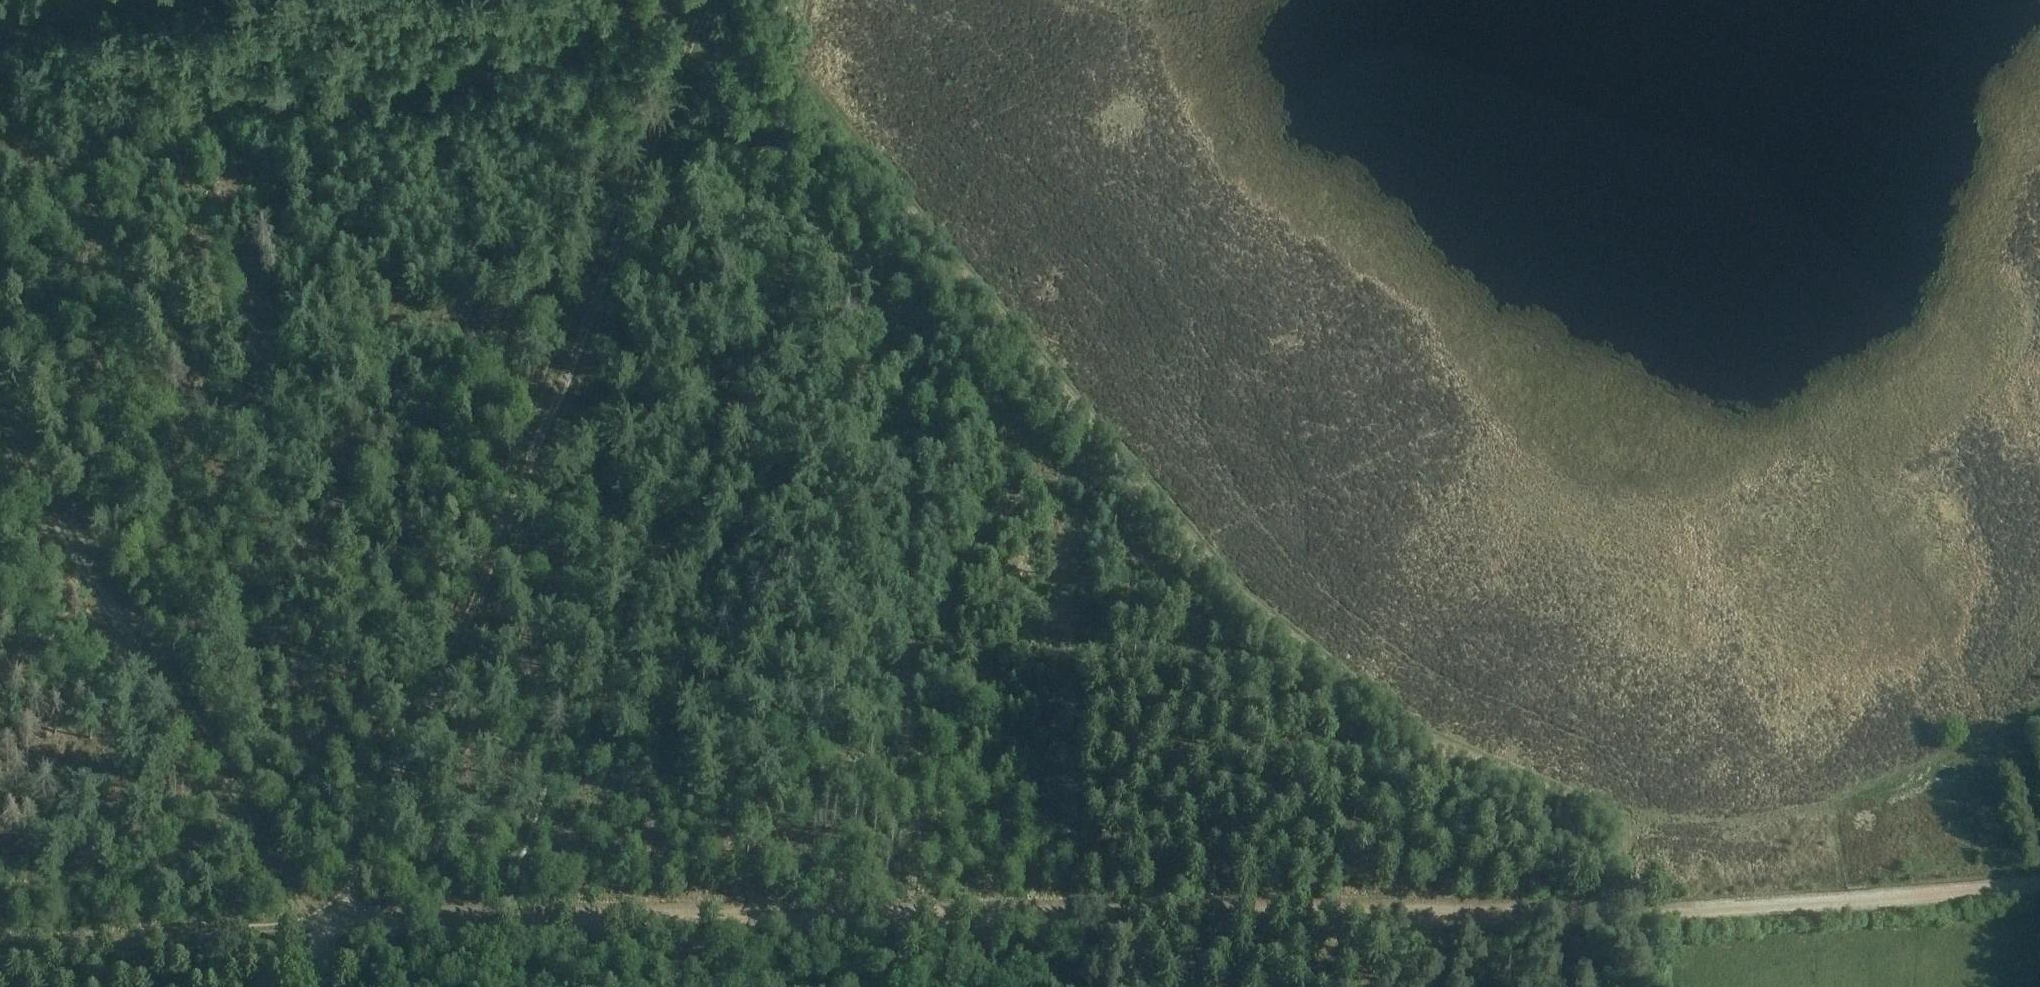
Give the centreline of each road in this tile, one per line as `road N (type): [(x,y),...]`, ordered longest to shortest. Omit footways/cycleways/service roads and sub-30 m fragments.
road 1 (track): [(332,922),(1547,916),(2039,884)]
road 2 (track): [(331,986),(332,922),(0,406)]
road 3 (track): [(332,922),(432,728),(540,445)]
road 4 (track): [(540,445),(710,0)]
road 5 (track): [(0,954),(332,922)]

